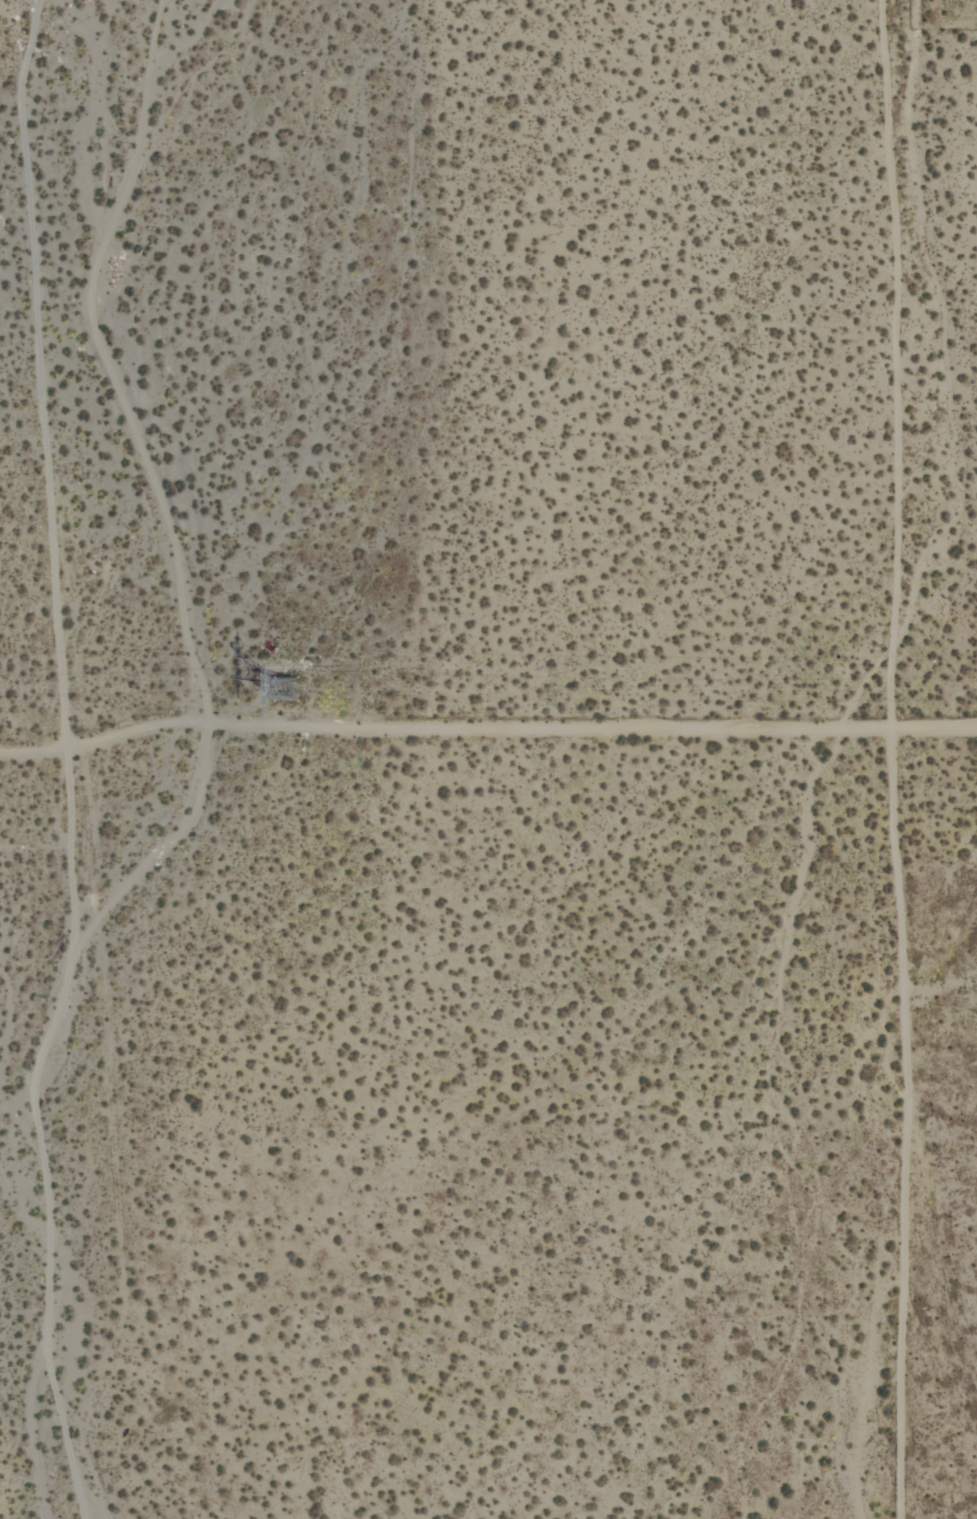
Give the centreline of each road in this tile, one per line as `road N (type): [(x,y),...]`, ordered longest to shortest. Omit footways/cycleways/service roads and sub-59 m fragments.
road 1 (residential): [(0,755),(169,724),(976,727)]
road 2 (track): [(64,748),(72,945),(35,1095),(49,1259),(46,1333),(87,1518)]

